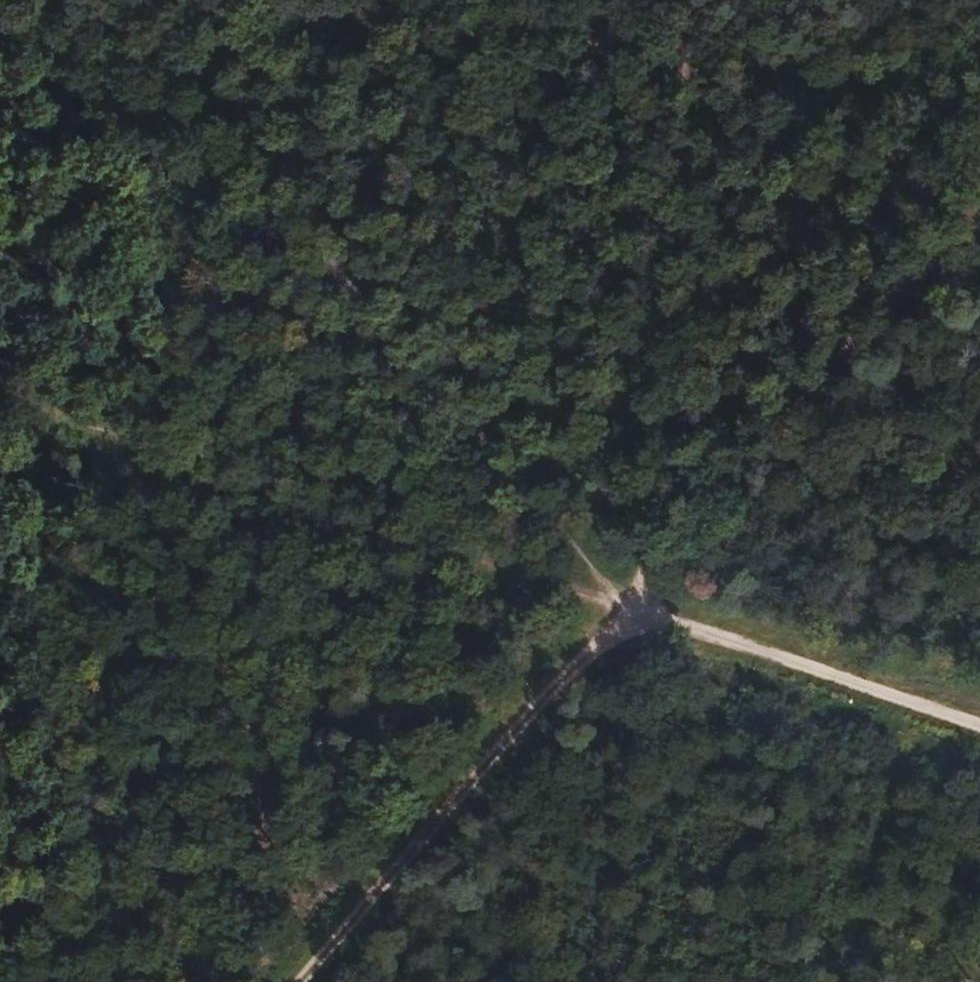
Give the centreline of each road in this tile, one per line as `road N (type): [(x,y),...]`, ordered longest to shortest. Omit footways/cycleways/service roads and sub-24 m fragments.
road 1 (track): [(77,0),(392,20),(979,97)]
road 2 (track): [(105,0),(637,601)]
road 3 (track): [(0,390),(637,601)]
road 4 (track): [(687,0),(637,601)]
road 5 (track): [(979,213),(637,601)]
road 6 (track): [(637,601),(309,981)]
road 7 (track): [(637,601),(979,719)]

